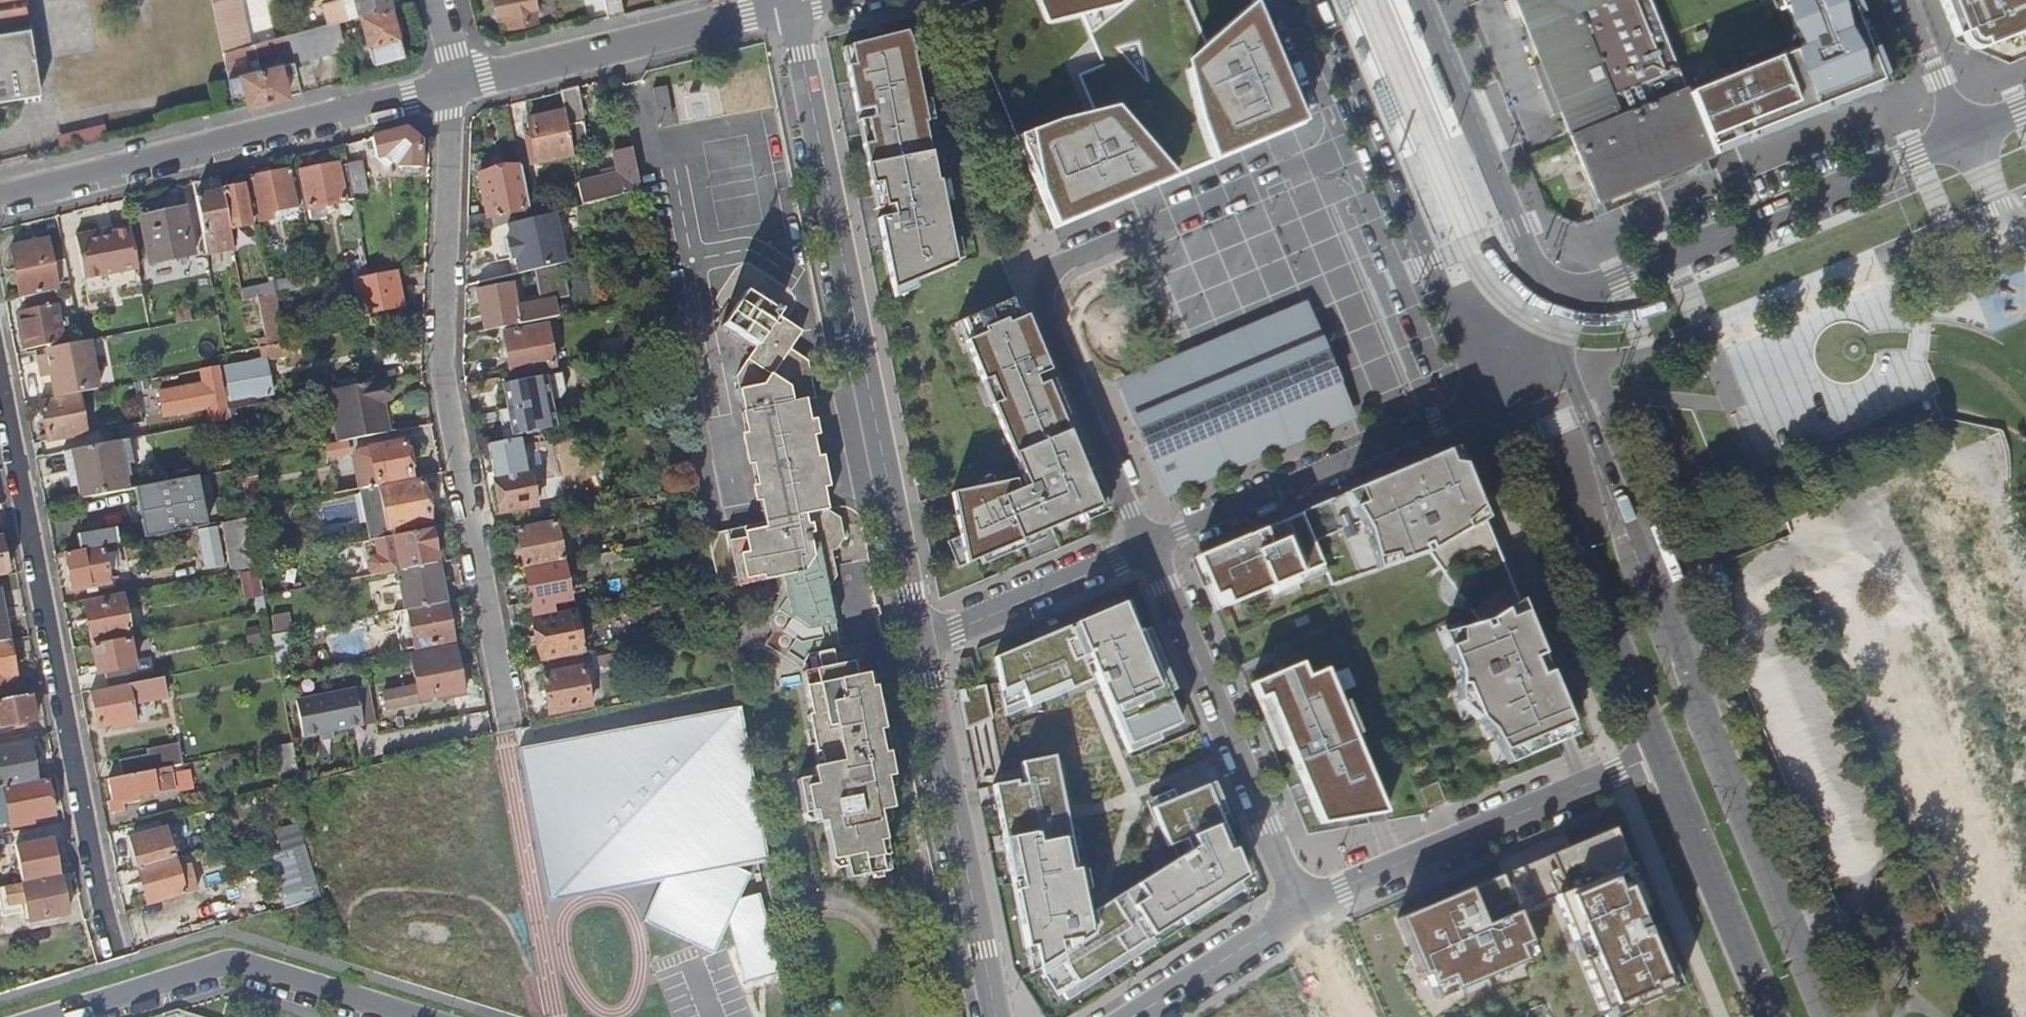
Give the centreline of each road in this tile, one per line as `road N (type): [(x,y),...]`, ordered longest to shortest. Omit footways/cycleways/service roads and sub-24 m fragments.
road 1 (primary): [(1838,1016),(1539,306)]
road 2 (residential): [(922,645),(787,5)]
road 3 (residential): [(453,88),(445,378),(511,723)]
road 4 (residential): [(1326,156),(1068,261),(1047,279),(1048,322),(1147,548)]
road 5 (residential): [(0,391),(117,954)]
road 6 (residential): [(0,197),(453,88)]
road 7 (primary): [(1324,0),(1448,298),(1492,381)]
road 8 (primary): [(1492,381),(1530,436),(1662,754)]
road 9 (residential): [(1147,548),(1282,870),(1308,906)]
road 10 (residential): [(1662,754),(1308,906)]
road 11 (residential): [(997,1016),(922,645)]
road 12 (residential): [(453,88),(787,5)]
road 13 (residential): [(1147,548),(1455,412)]
road 14 (primary): [(1539,306),(1528,247),(1424,0)]
road 15 (residential): [(1965,135),(1667,257)]
road 16 (residential): [(1667,257),(1755,464),(1810,522)]
road 17 (residential): [(1455,412),(1361,179),(1326,156)]
road 18 (primary): [(1662,754),(1775,1016)]
road 19 (residential): [(146,988),(233,964),(417,1016)]
road 20 (residential): [(922,645),(1147,548)]
road 21 (residential): [(1308,906),(1134,1016)]
road 22 (residential): [(1283,0),(1335,121),(1326,156)]
road 23 (residential): [(1910,0),(1965,135)]
road 24 (residential): [(1667,257),(1539,306)]

